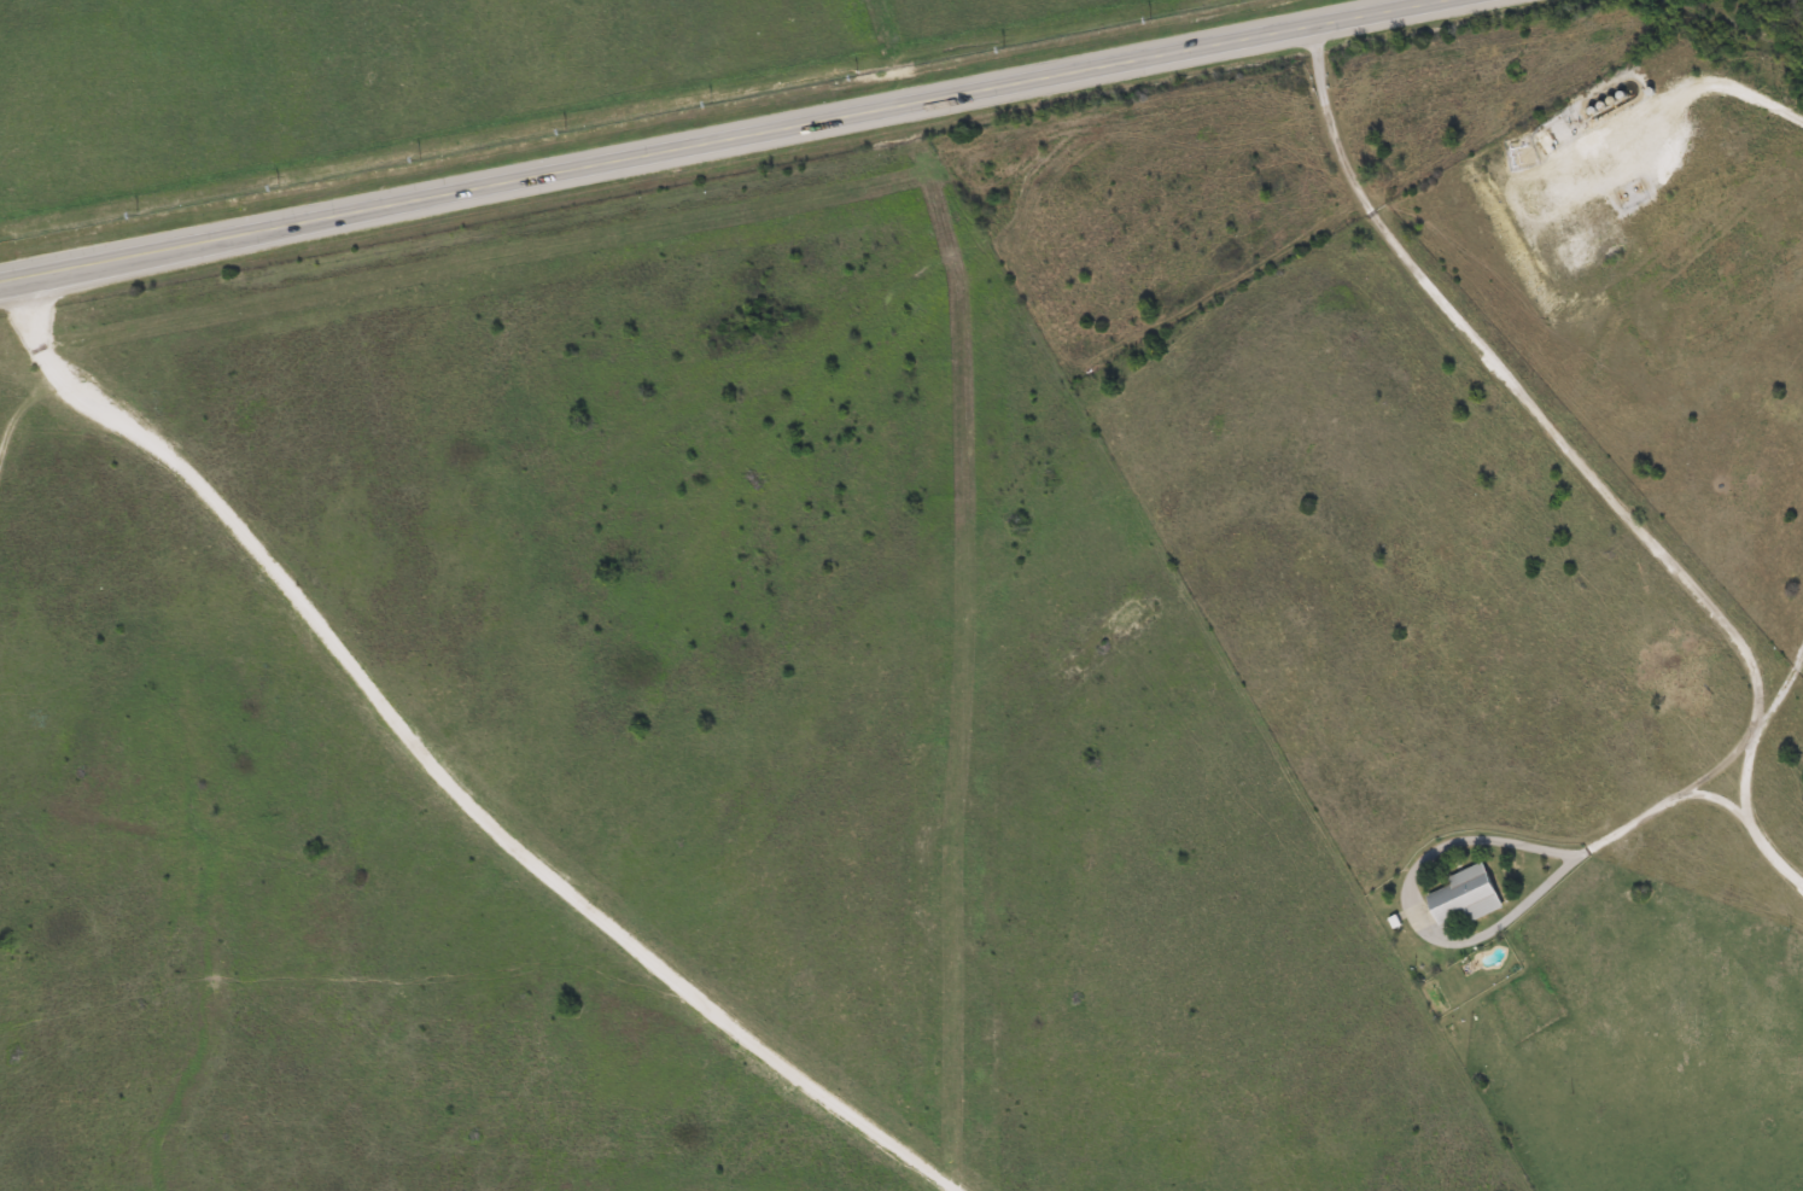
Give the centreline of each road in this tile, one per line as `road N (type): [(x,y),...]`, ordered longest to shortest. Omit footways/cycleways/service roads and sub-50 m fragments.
road 1 (trunk): [(0,283),(1455,0)]

